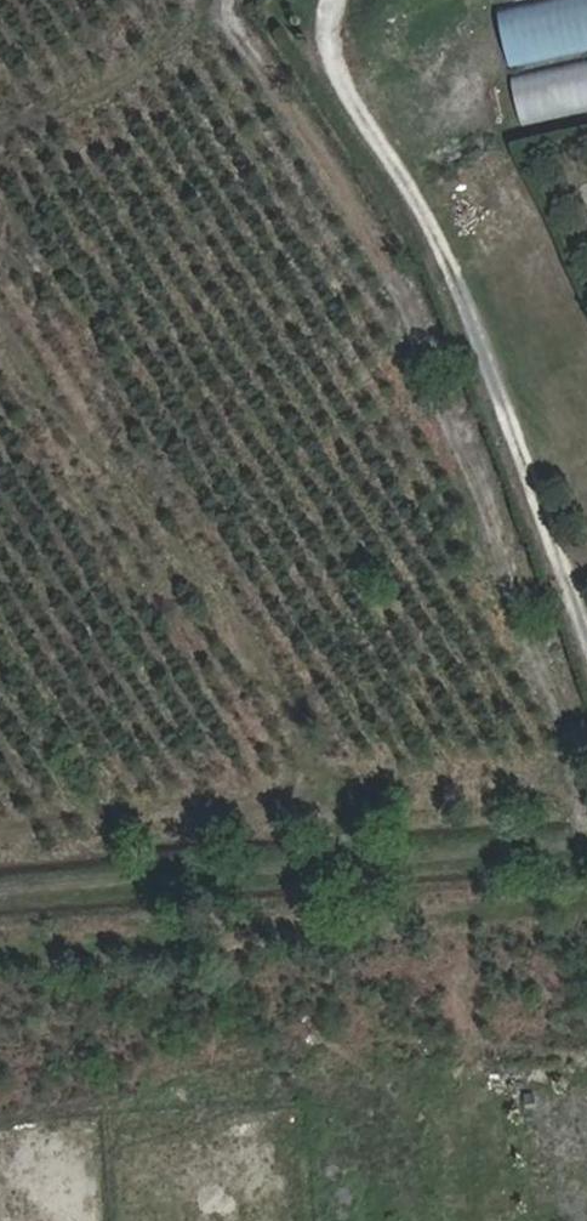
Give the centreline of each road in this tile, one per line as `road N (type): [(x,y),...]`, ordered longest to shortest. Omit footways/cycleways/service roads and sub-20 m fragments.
road 1 (track): [(586,841),(0,893)]

